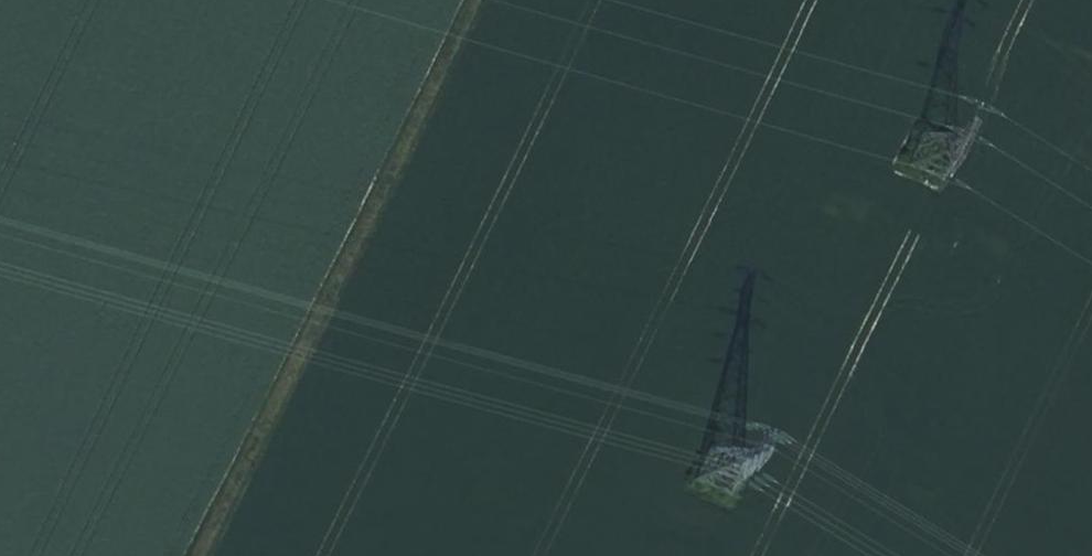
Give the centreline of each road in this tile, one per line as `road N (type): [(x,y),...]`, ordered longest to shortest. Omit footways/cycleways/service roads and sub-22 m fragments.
road 1 (track): [(199,555),(475,0)]

